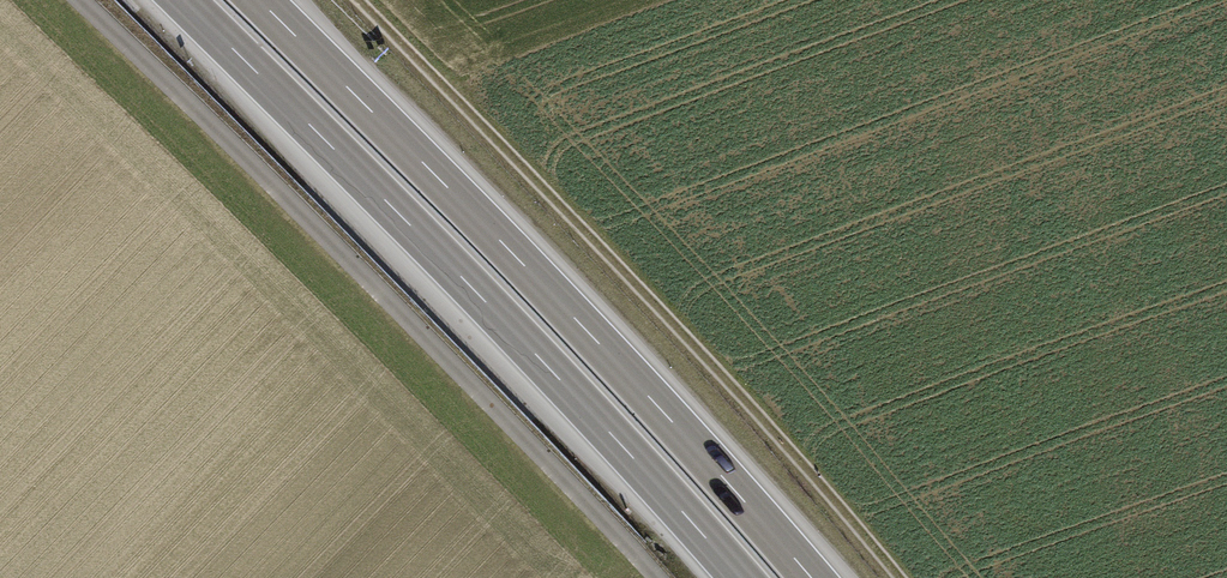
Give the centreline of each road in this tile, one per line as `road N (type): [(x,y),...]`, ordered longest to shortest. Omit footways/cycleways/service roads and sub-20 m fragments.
road 1 (track): [(653,577),(73,0)]
road 2 (motorway): [(181,0),(466,284),(739,577)]
road 3 (motorway): [(814,577),(508,247),(262,0)]
road 4 (track): [(888,577),(681,334),(366,0)]

